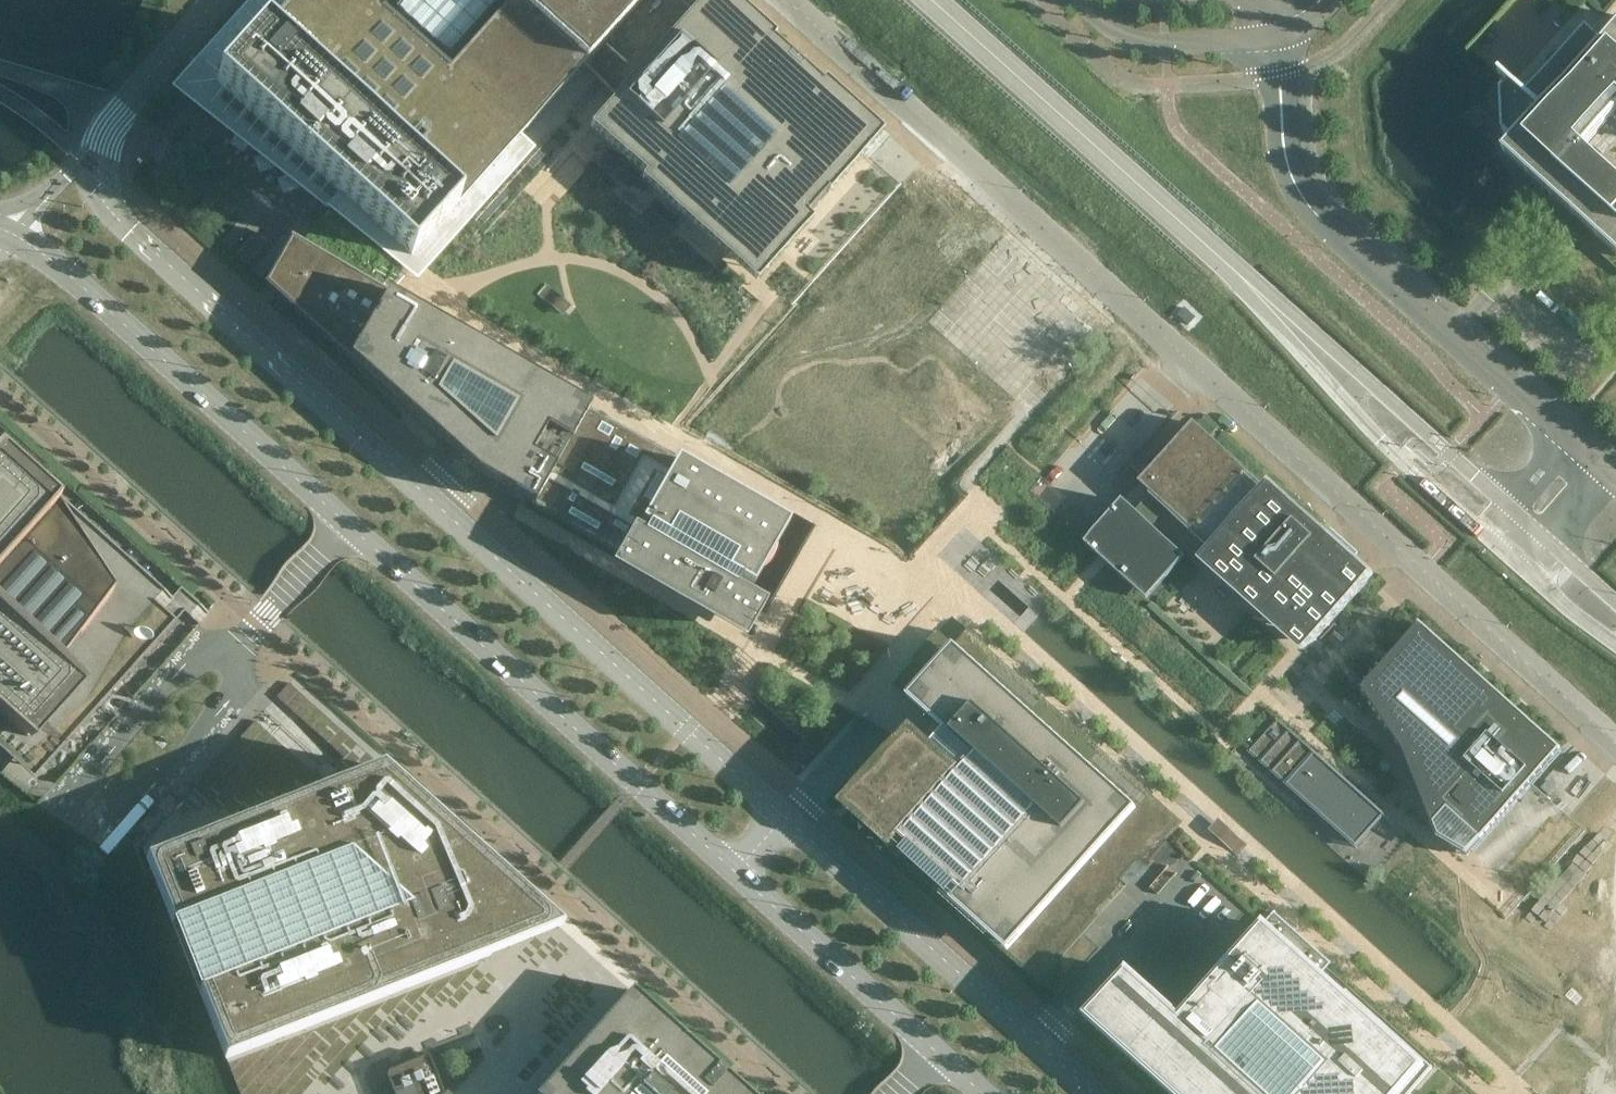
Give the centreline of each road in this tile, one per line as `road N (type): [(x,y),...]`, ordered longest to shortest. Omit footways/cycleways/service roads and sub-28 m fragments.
road 1 (secondary): [(1095,1093),(131,230),(101,187),(101,146)]
road 2 (unclassified): [(788,0),(1615,744)]
road 3 (secondary): [(345,525),(937,1051)]
road 4 (unclassified): [(236,653),(188,660),(71,792),(127,823),(236,701)]
road 5 (secondary): [(3,230),(73,277),(345,525)]
road 6 (unclassified): [(1454,337),(1304,199),(1289,169),(1278,36)]
road 7 (unclassified): [(1615,481),(1454,337)]
road 8 (tertiary): [(1078,0),(1148,44),(1278,36)]
road 9 (secondary): [(101,146),(213,0)]
road 10 (unclassified): [(1454,337),(1547,232)]
road 11 (unclassified): [(323,548),(236,653)]
road 12 (secondary): [(3,230),(101,146)]

